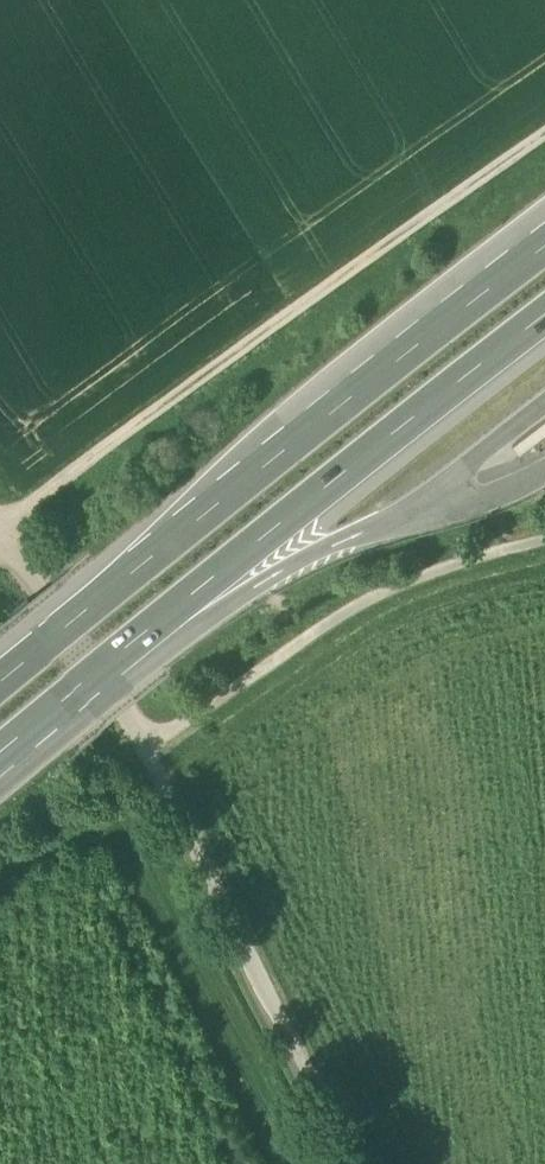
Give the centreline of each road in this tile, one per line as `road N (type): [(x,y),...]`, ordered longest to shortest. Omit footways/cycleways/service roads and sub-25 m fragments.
road 1 (motorway): [(544,247),(0,684)]
road 2 (motorway): [(0,752),(544,315)]
road 3 (track): [(0,527),(544,131)]

